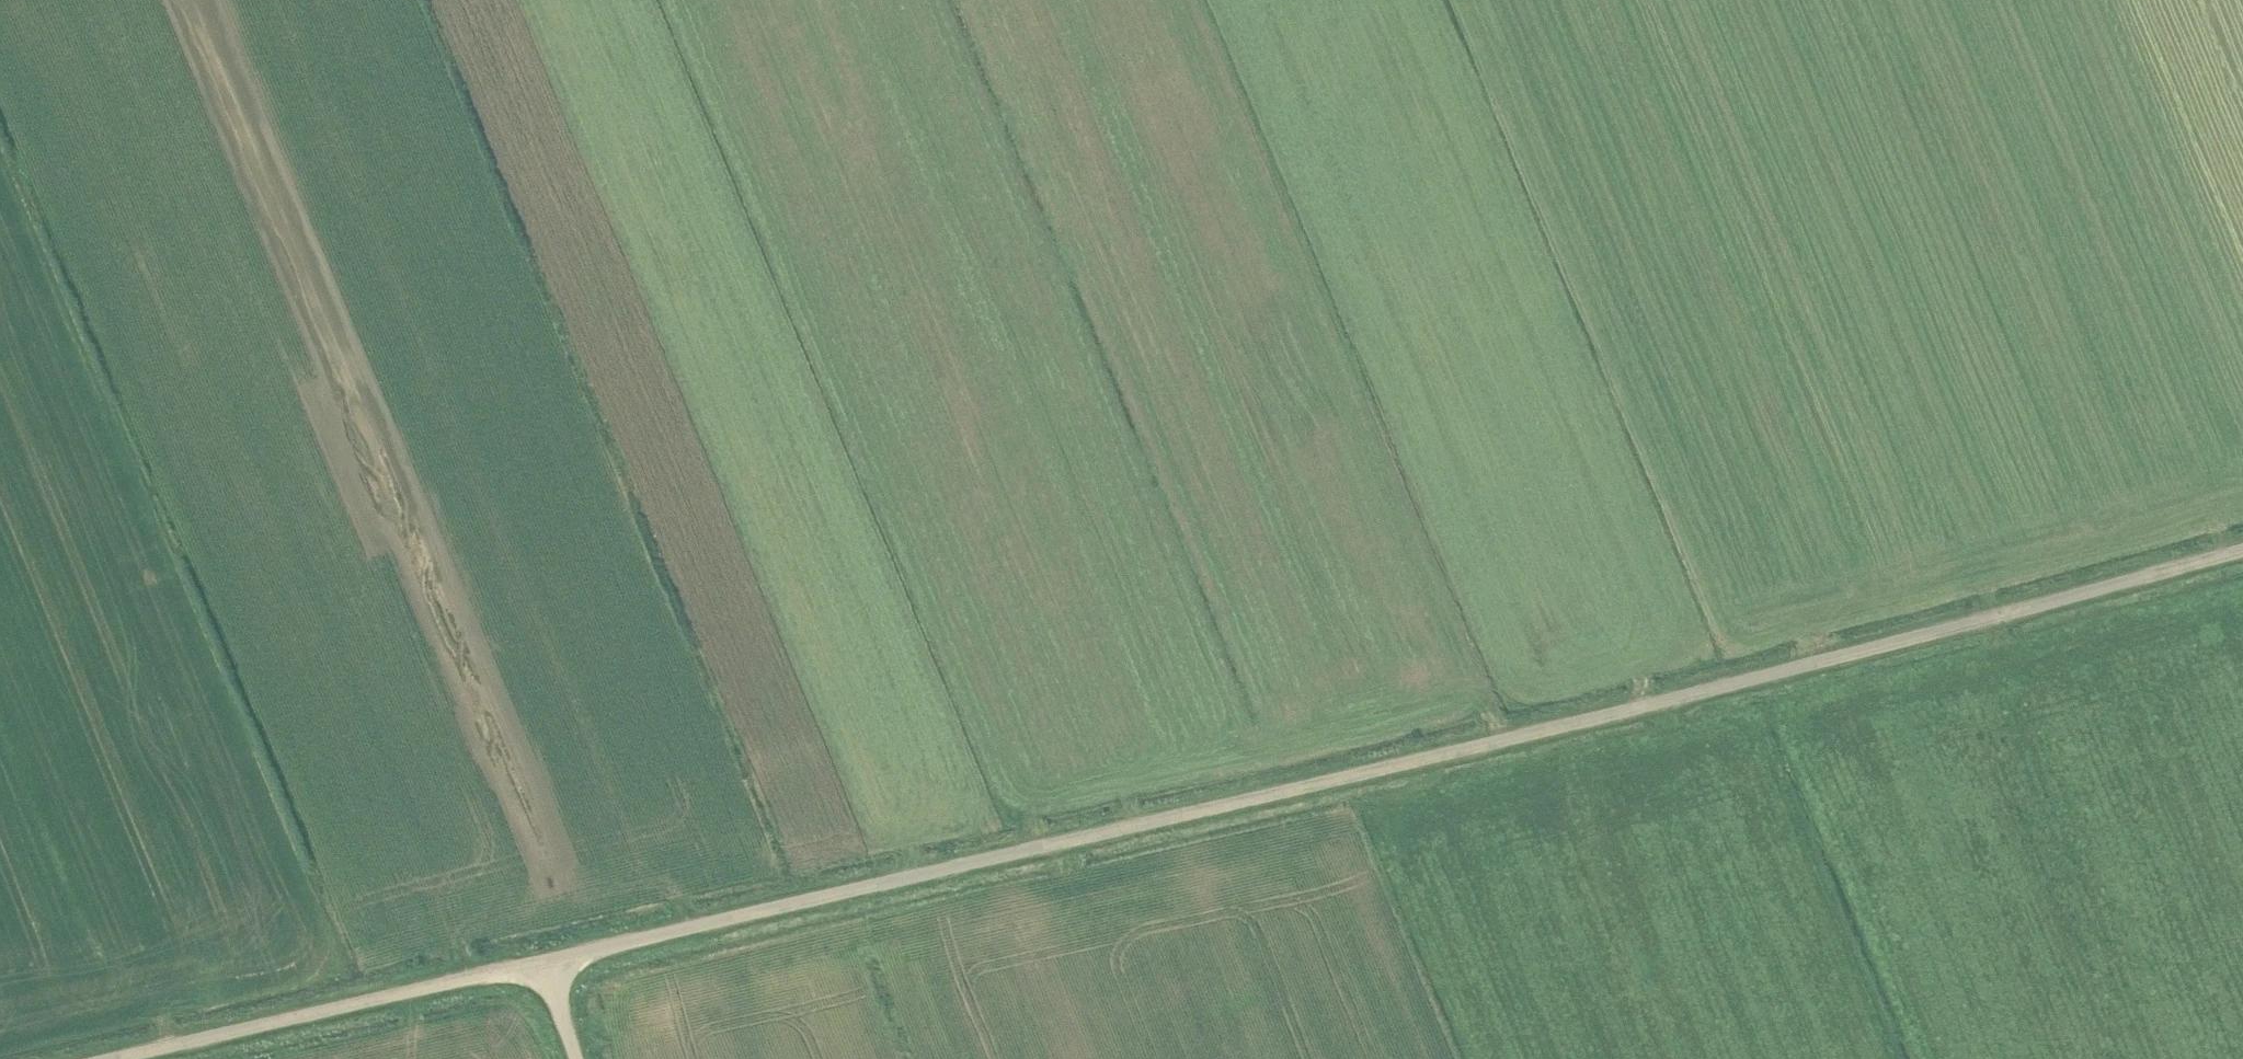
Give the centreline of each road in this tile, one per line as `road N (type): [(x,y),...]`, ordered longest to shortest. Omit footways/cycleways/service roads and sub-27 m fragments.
road 1 (unclassified): [(547,961),(1577,722),(2242,549)]
road 2 (unclassified): [(116,1058),(547,961)]

